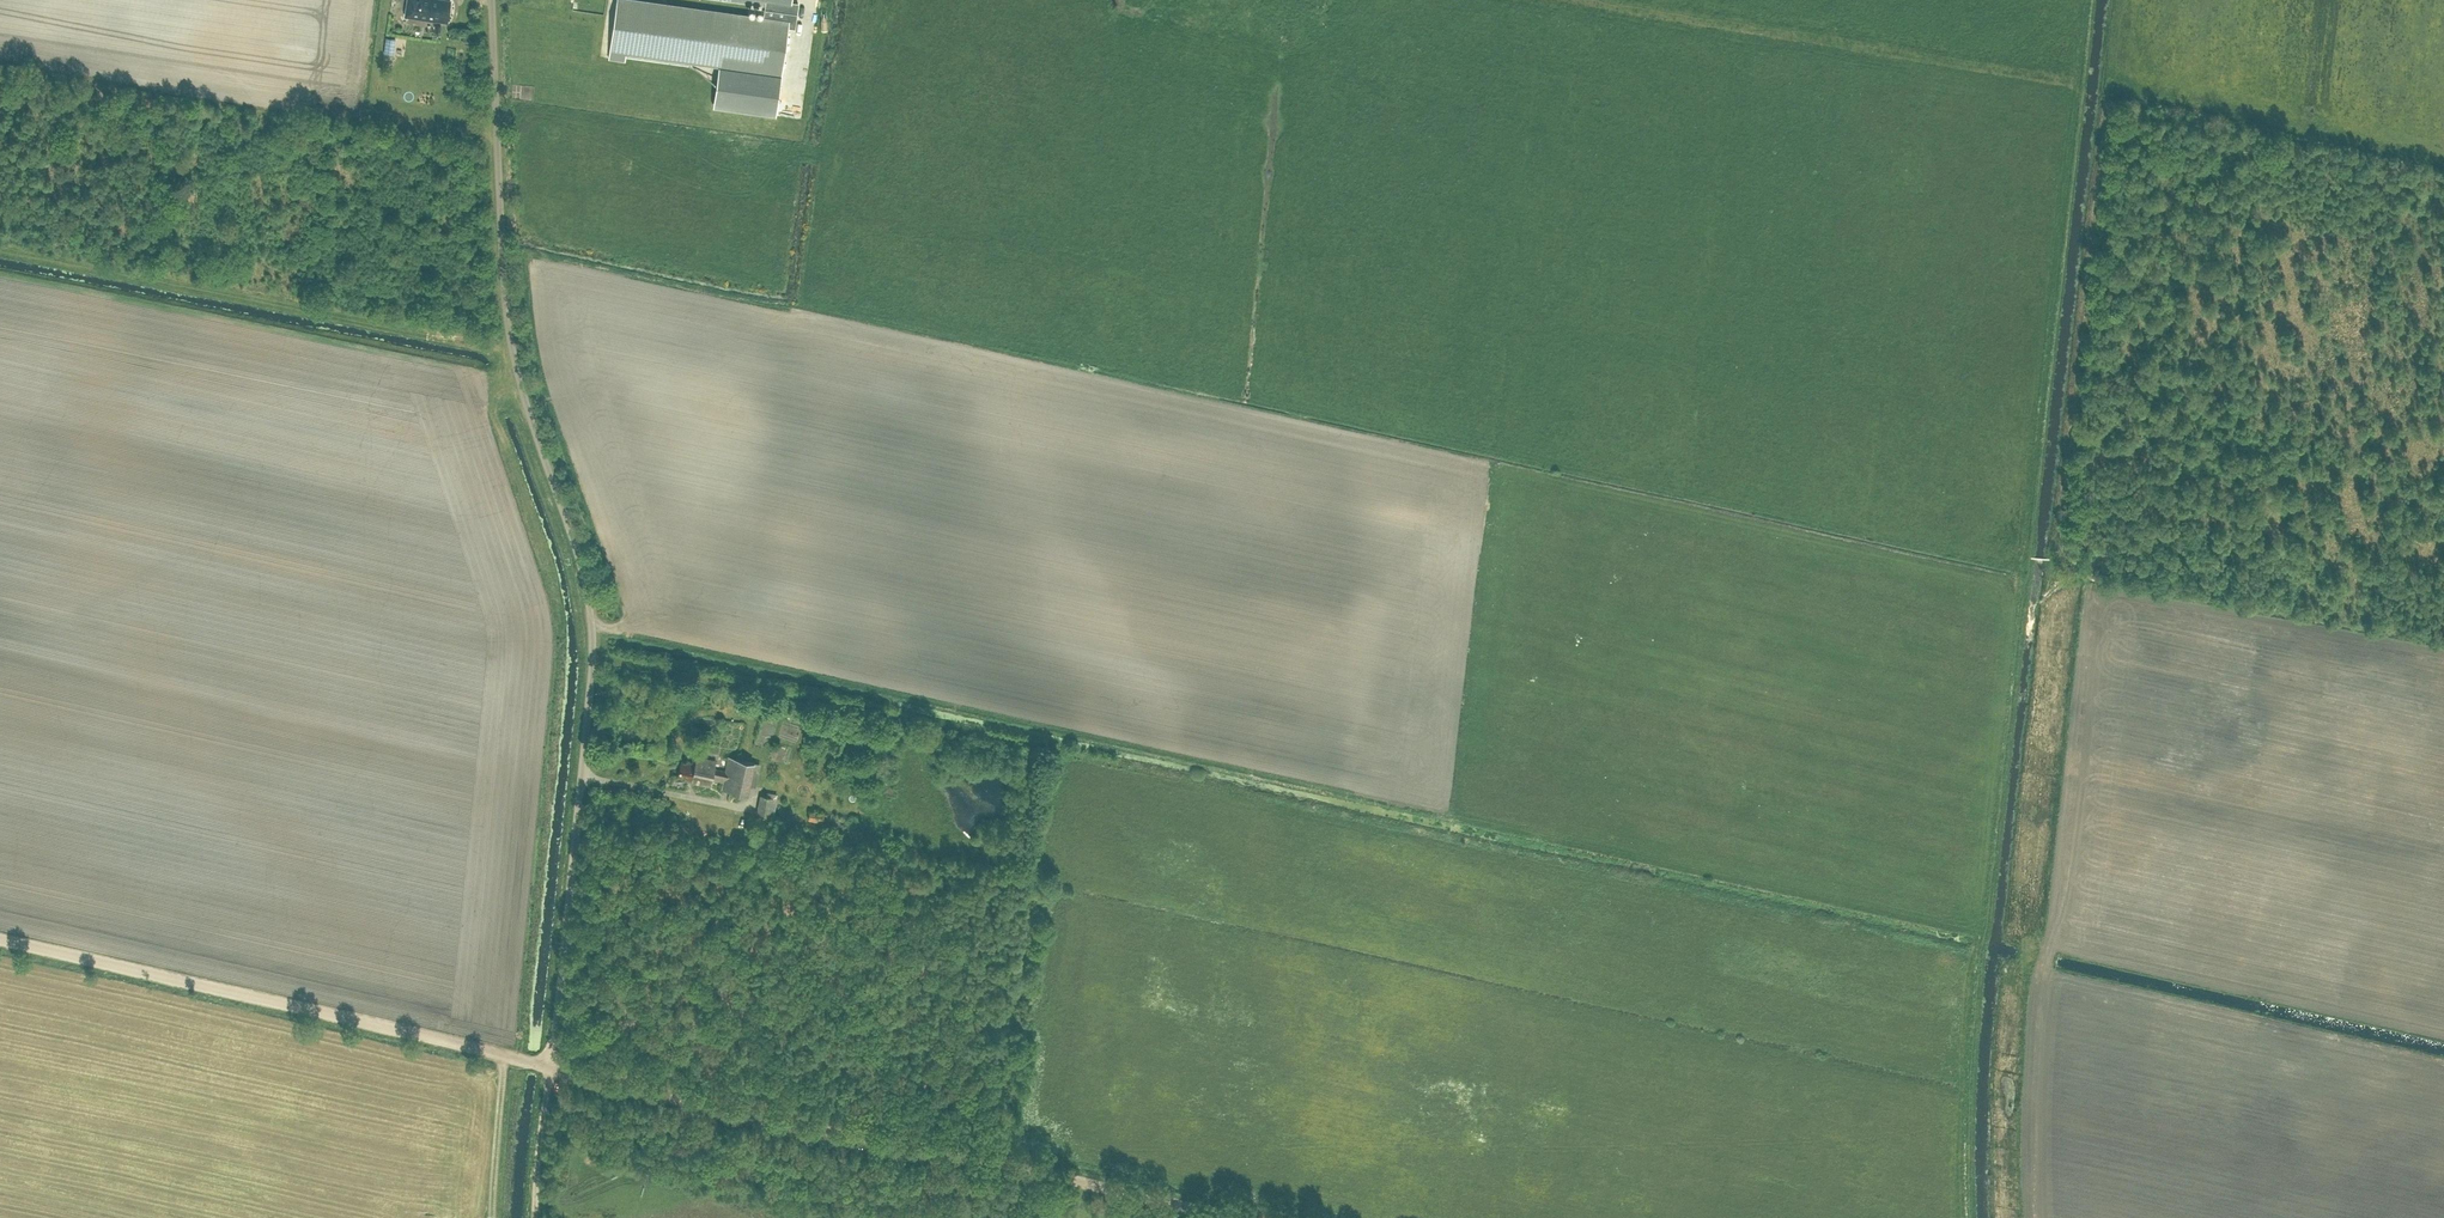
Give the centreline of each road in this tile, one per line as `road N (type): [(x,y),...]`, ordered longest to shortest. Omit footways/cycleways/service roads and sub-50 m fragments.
road 1 (unclassified): [(550,1064),(590,632),(574,547),(513,357),(491,0)]
road 2 (track): [(0,940),(550,1064)]
road 3 (track): [(550,1064),(937,1154)]
road 4 (track): [(937,1154),(1240,1217)]
road 5 (track): [(550,1064),(534,1217)]

